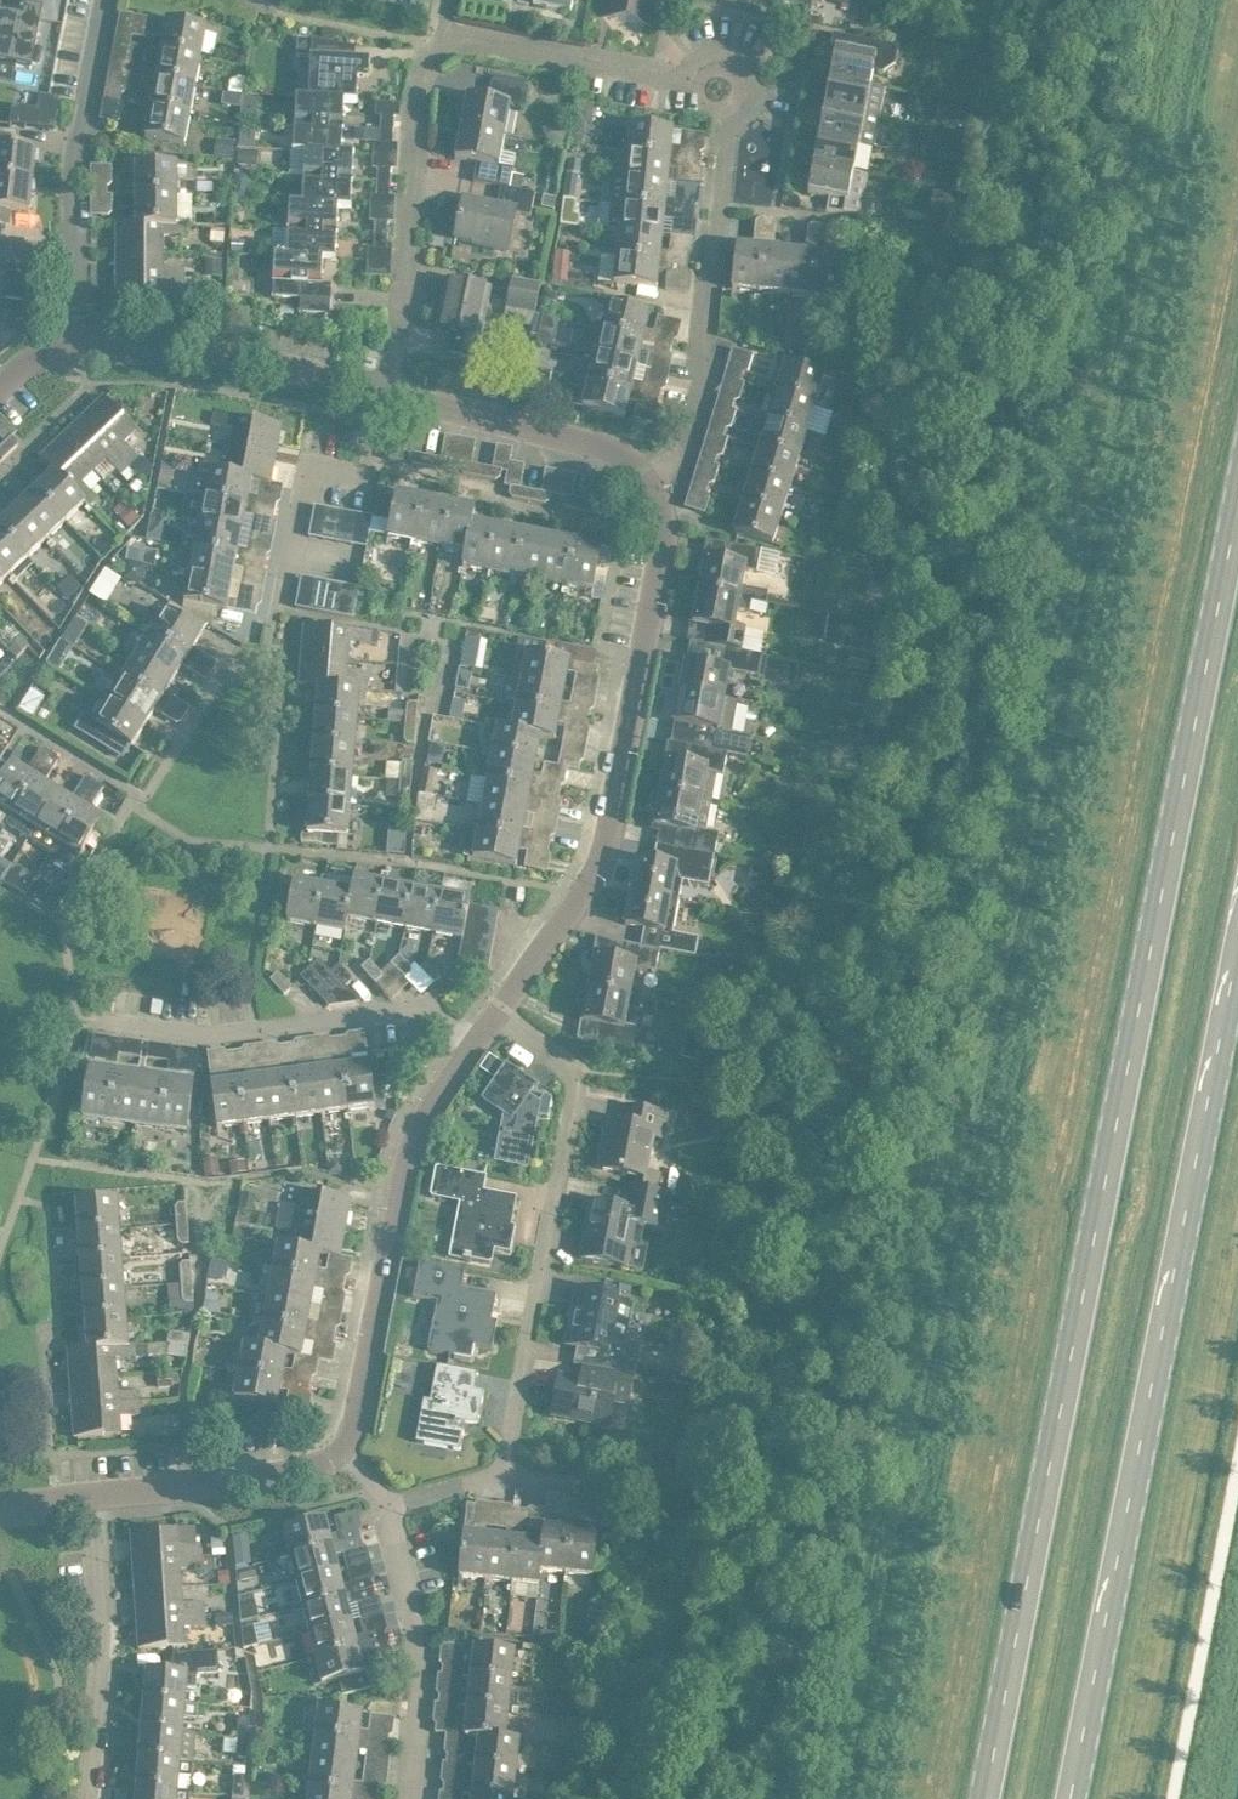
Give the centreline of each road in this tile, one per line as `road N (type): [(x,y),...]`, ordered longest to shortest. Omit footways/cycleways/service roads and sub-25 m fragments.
road 1 (primary): [(1237,457),(977,1798)]
road 2 (primary): [(1072,1798),(1237,971)]
road 3 (residential): [(649,471),(682,458),(703,354),(724,137),(750,96),(738,64),(707,56),(679,79),(437,42)]
road 4 (residential): [(649,471),(666,522),(606,842),(579,900),(492,1021)]
road 5 (residential): [(502,1470),(583,1081),(492,1021)]
road 6 (residential): [(492,1021),(430,1099),(395,1183),(347,1457)]
road 7 (residential): [(65,1021),(246,1031),(427,1004),(492,1021)]
road 8 (residential): [(389,401),(391,306),(437,42)]
road 9 (residential): [(80,341),(154,345),(389,401)]
road 10 (residential): [(99,1493),(106,1641),(88,1798)]
road 11 (residential): [(404,1798),(413,1608),(380,1506)]
road 12 (residential): [(277,610),(307,473),(368,477),(389,401)]
road 13 (residential): [(389,401),(601,446),(649,471)]
road 14 (residential): [(347,1457),(99,1493)]
road 15 (residential): [(104,0),(64,243)]
road 16 (residential): [(380,1506),(502,1470)]

